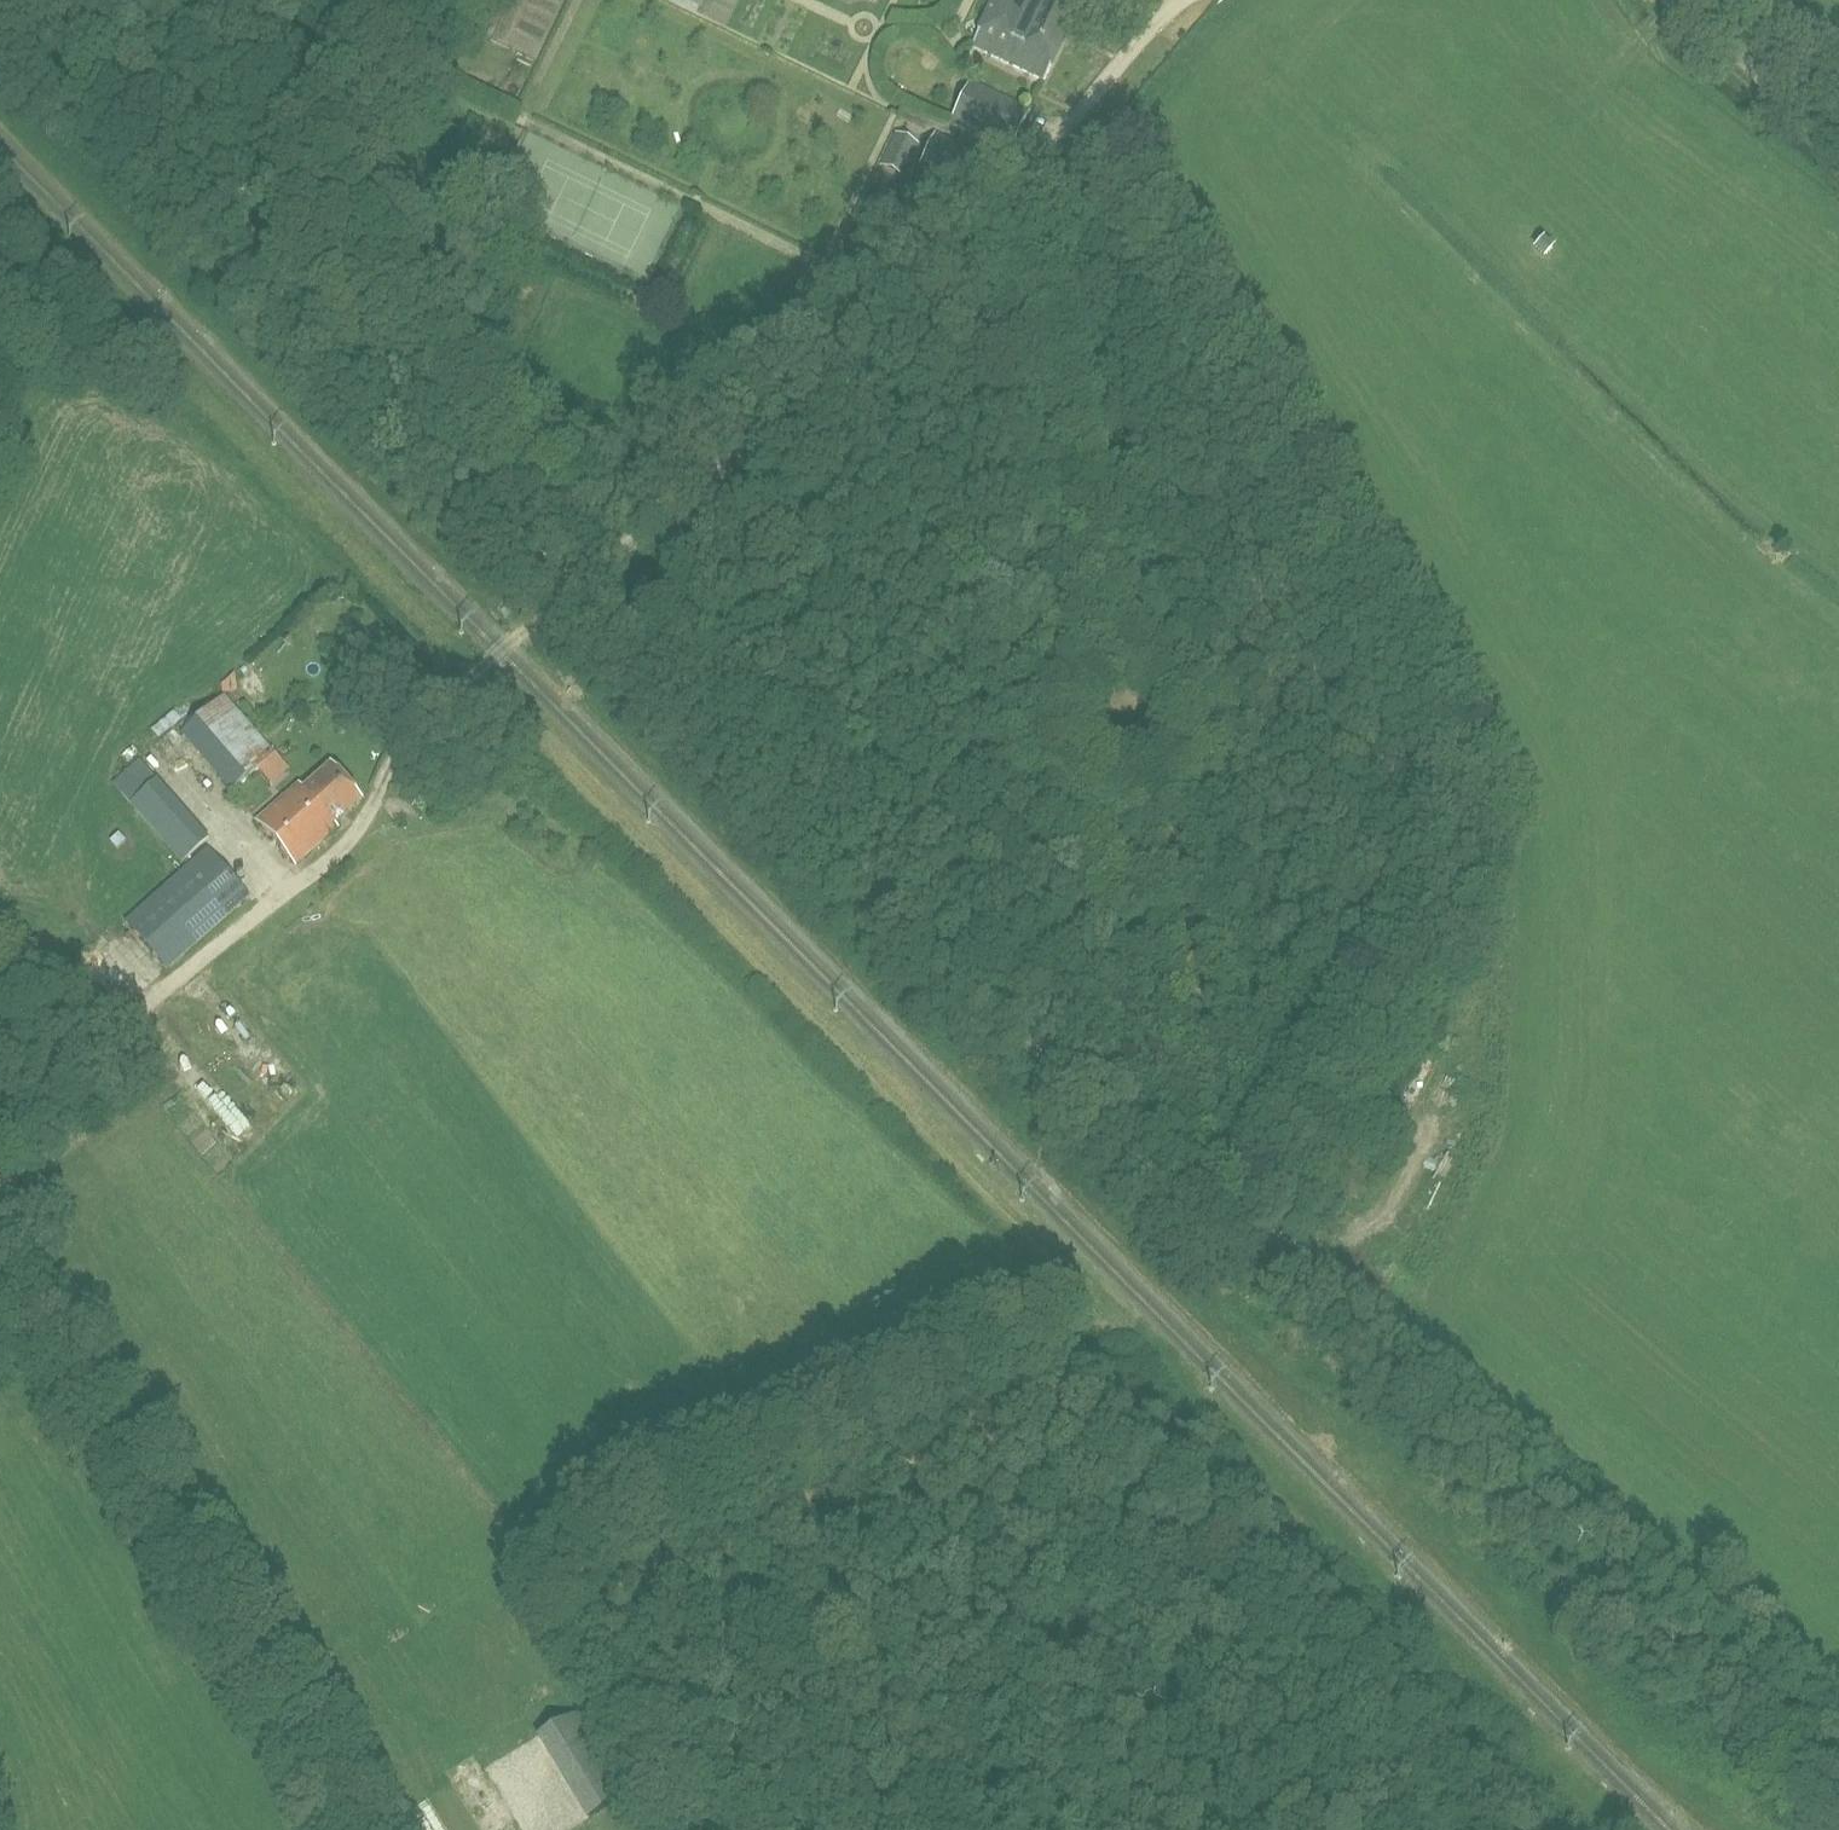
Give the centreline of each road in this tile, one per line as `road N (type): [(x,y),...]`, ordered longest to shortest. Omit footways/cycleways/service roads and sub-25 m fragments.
road 1 (track): [(307,319),(350,377),(423,447),(589,581),(1165,1186),(1268,1234),(1322,1237),(1360,1215),(1421,1130)]
road 2 (track): [(0,1211),(83,1387),(347,1829)]
road 3 (unclassified): [(1838,124),(1681,0)]

